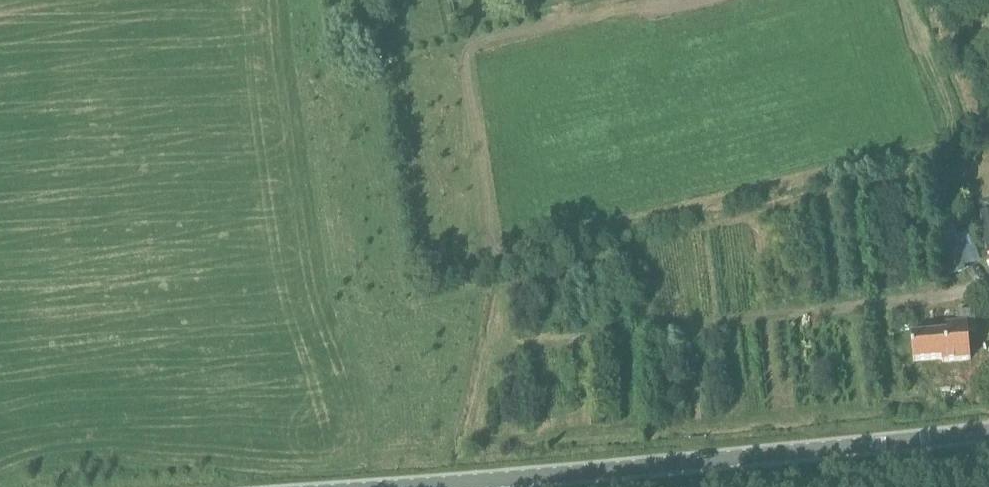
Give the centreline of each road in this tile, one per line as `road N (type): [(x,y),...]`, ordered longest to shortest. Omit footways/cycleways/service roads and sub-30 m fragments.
road 1 (unclassified): [(382,486),(988,434)]

